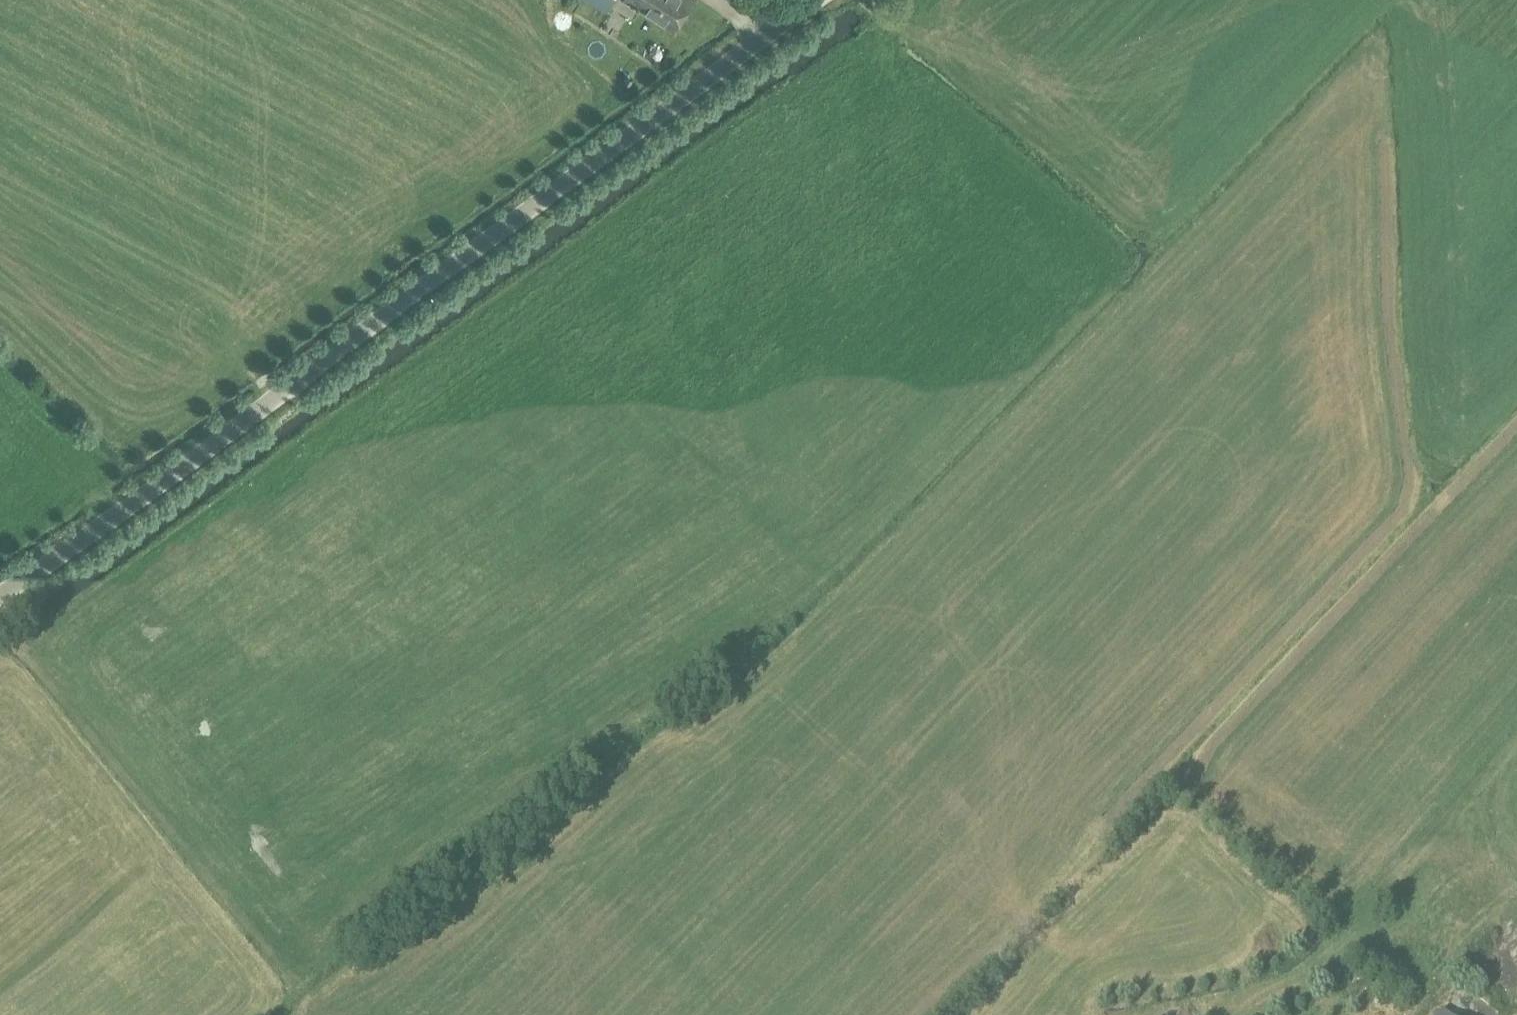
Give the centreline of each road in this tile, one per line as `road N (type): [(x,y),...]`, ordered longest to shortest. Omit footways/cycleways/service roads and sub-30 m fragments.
road 1 (unclassified): [(0,598),(812,0)]

